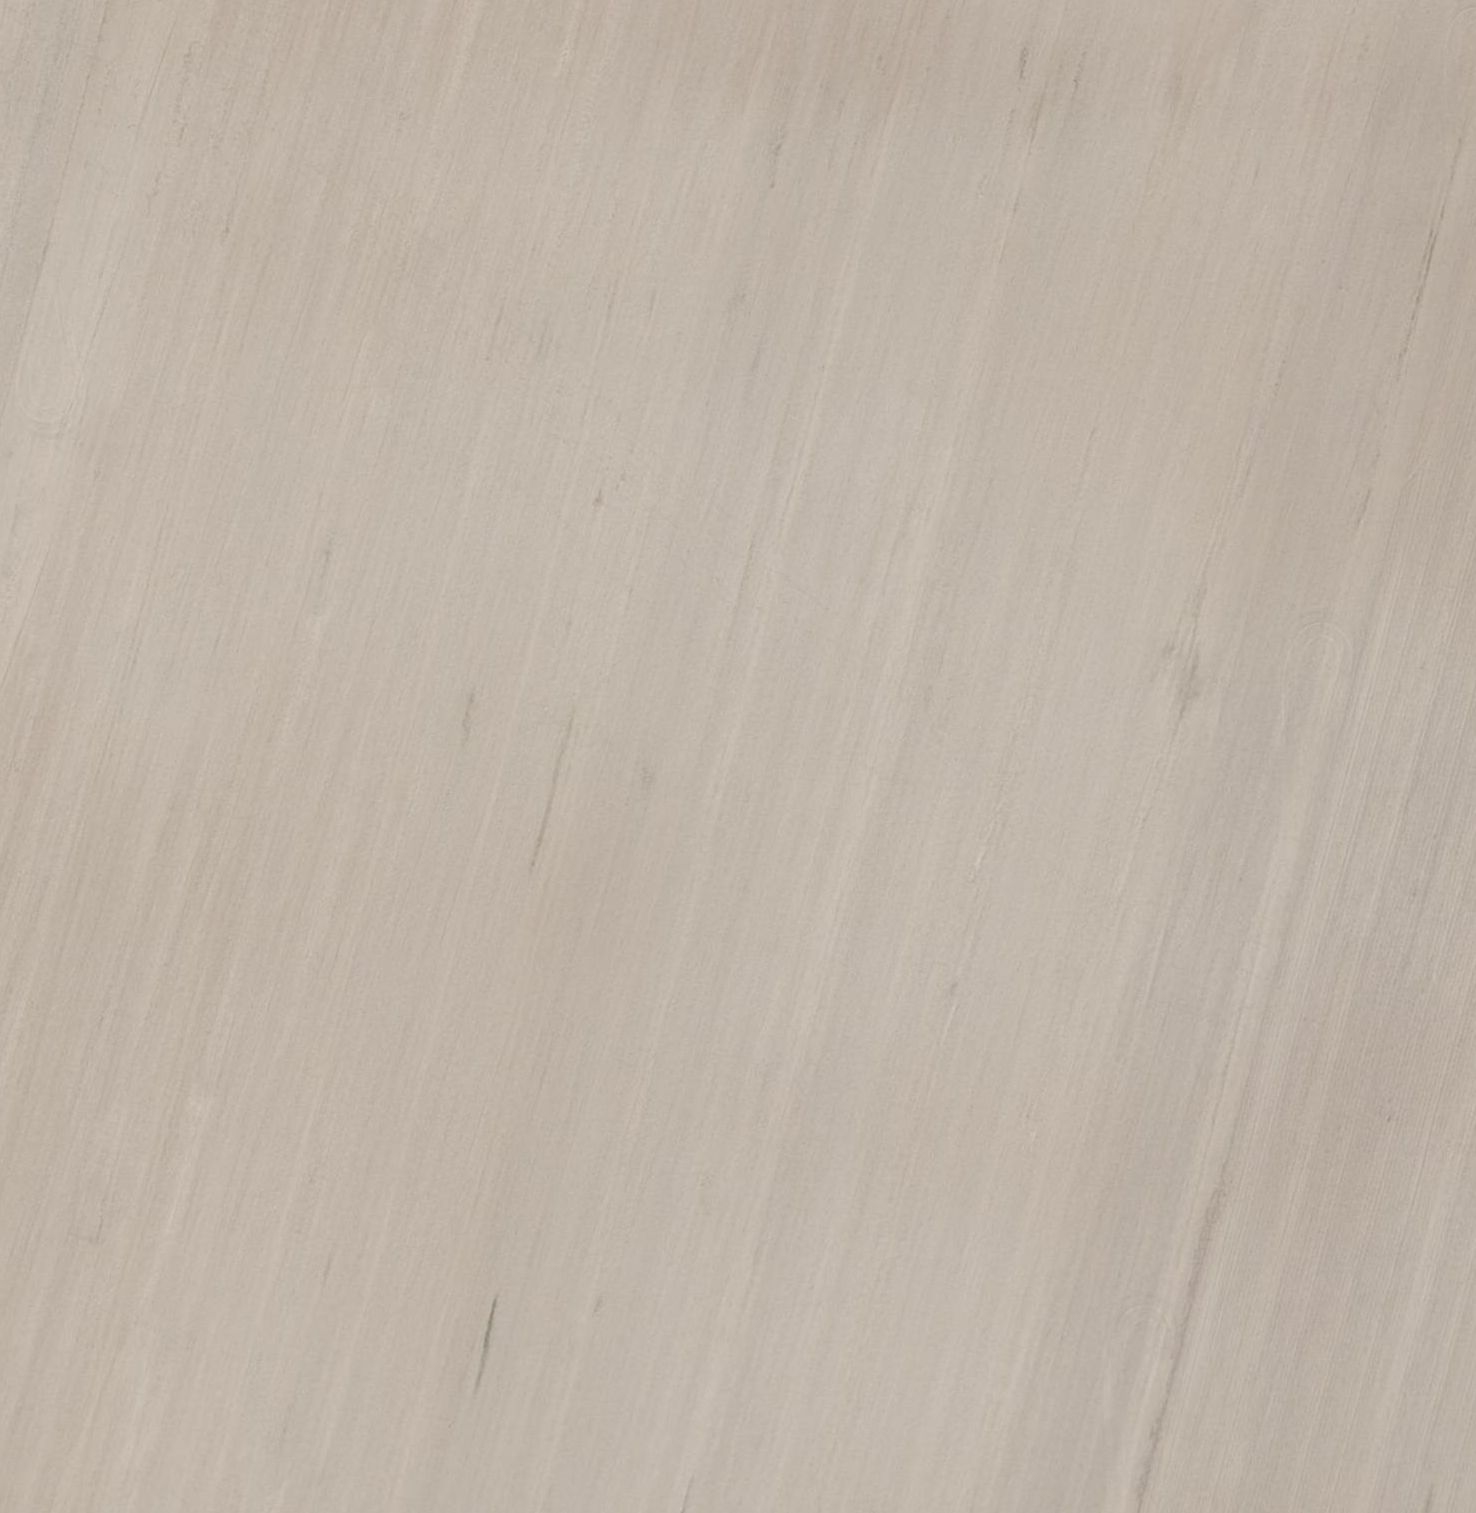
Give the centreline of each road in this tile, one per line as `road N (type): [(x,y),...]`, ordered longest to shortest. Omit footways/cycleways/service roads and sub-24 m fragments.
road 1 (track): [(0,345),(46,119),(83,0)]

